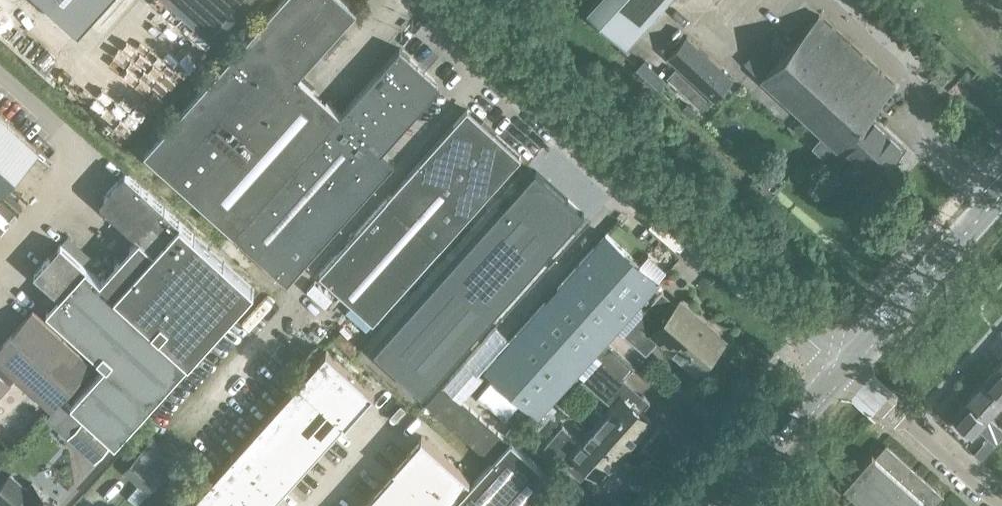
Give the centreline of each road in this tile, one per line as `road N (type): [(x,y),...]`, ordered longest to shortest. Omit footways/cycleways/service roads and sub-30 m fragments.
road 1 (unclassified): [(839,368),(432,0)]
road 2 (tertiary): [(839,368),(1001,189)]
road 3 (residential): [(997,505),(839,368)]
road 4 (tertiary): [(716,505),(839,368)]

